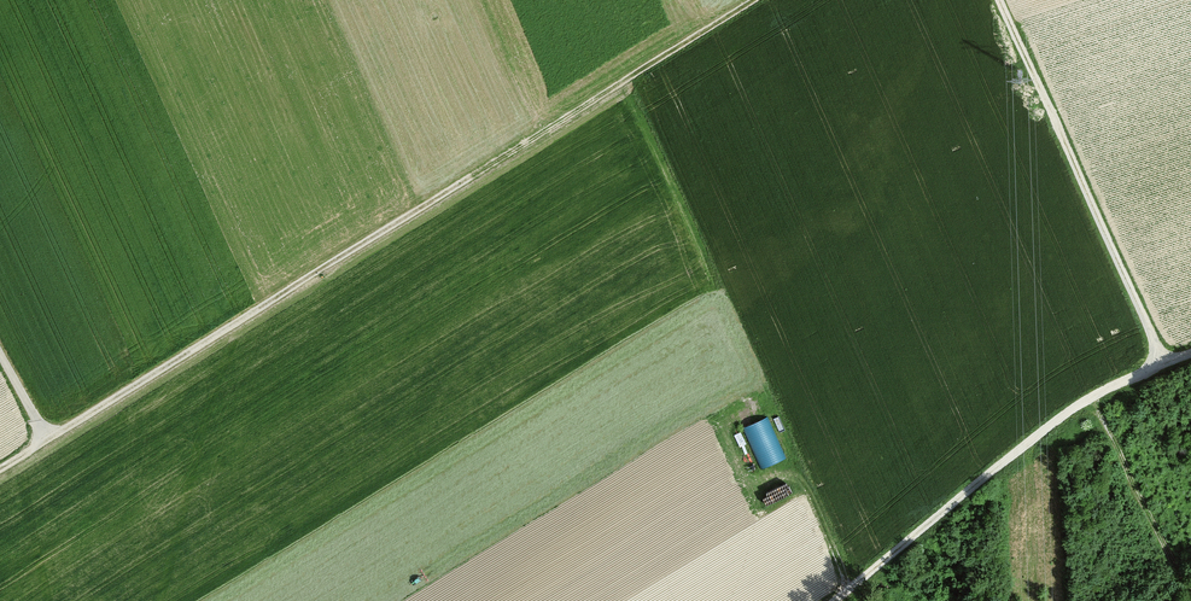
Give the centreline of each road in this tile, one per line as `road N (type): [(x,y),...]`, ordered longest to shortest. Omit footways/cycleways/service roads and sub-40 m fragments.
road 1 (track): [(0,471),(758,0)]
road 2 (track): [(1190,355),(1090,400),(833,600)]
road 3 (track): [(1005,0),(1167,364)]
road 4 (track): [(1190,583),(1153,529),(1090,400)]

